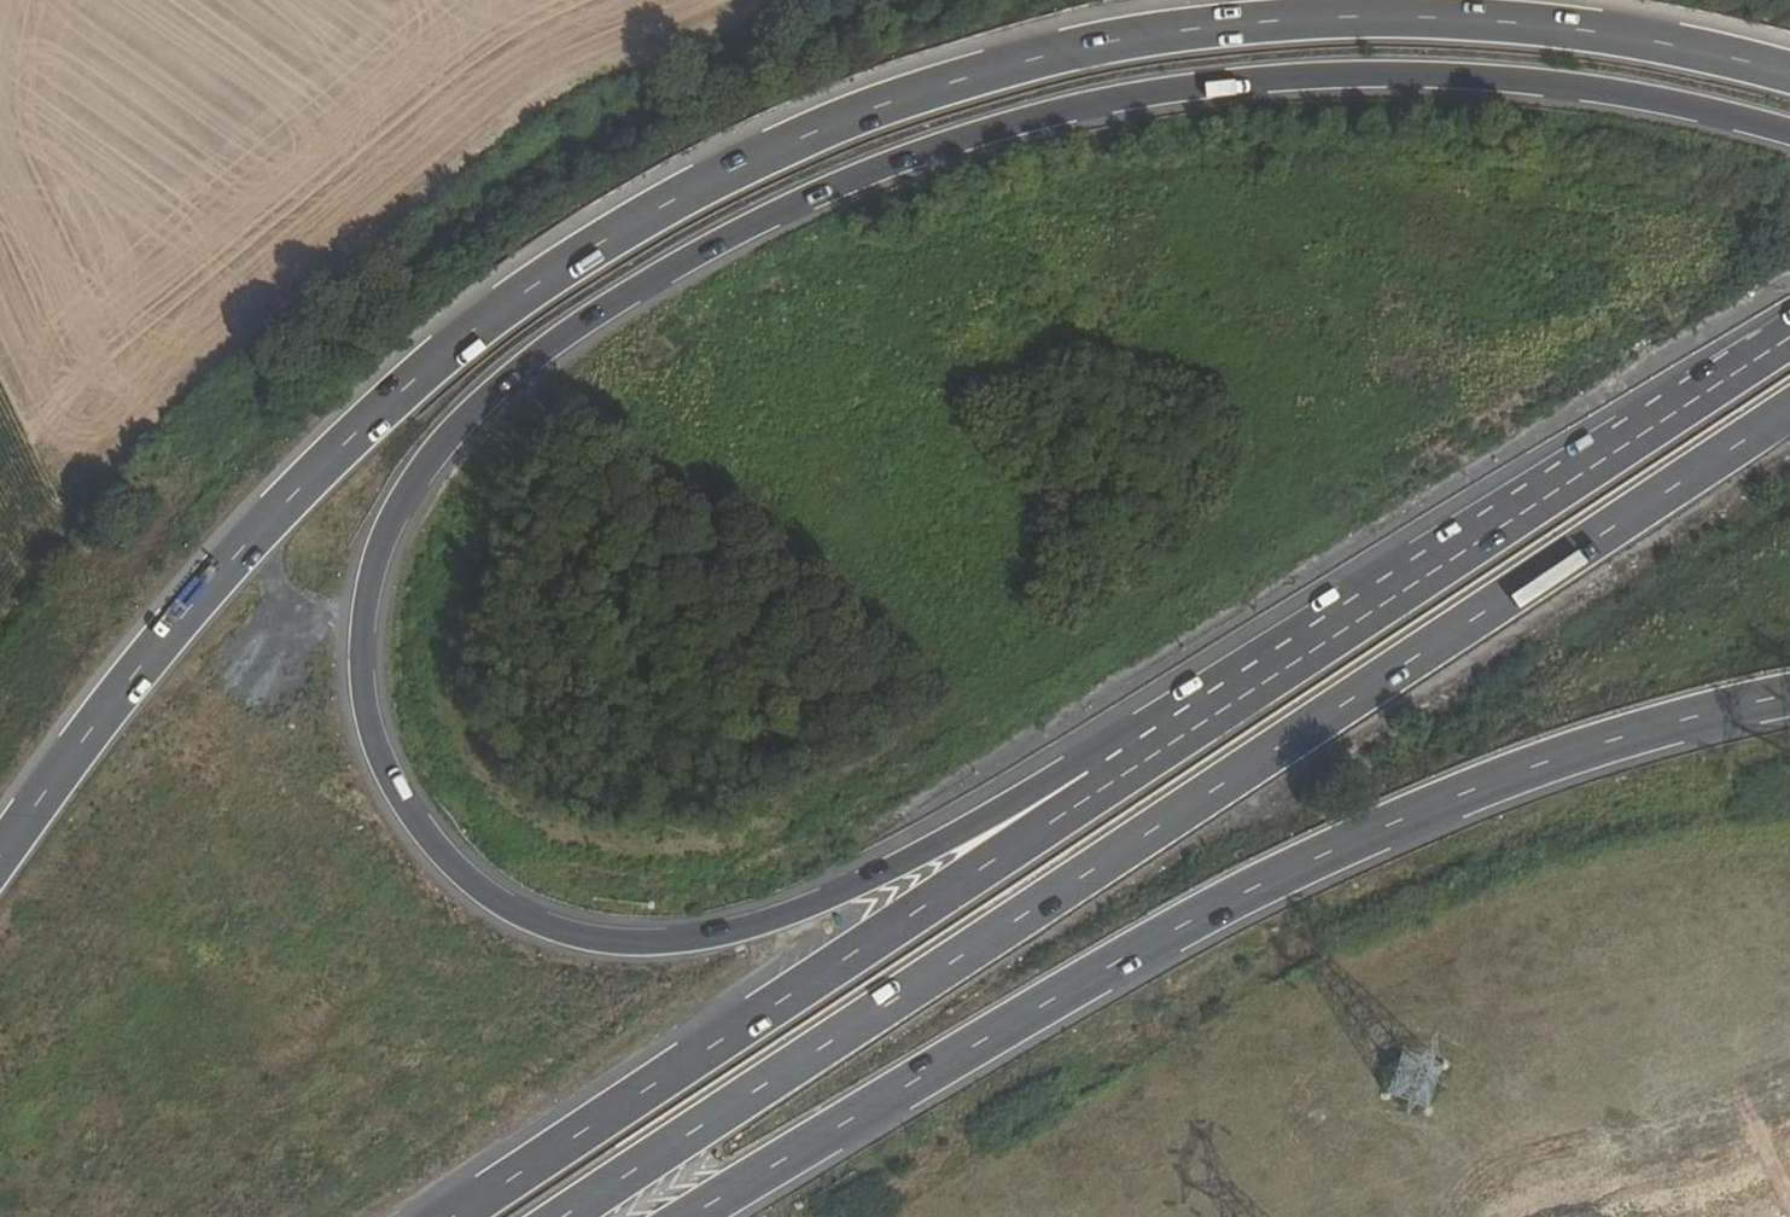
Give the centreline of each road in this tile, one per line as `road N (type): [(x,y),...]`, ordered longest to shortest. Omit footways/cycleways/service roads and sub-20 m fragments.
road 1 (motorway): [(1202,720),(1130,730),(872,877),(764,919),(670,938),(558,934),(454,866),(397,791),(362,693),(365,611),(393,513),(456,427),(507,381),(624,294),(724,236),(935,145),(1191,84),(1423,74),(1609,92),(1789,131)]
road 2 (motorway): [(1789,79),(1542,24),(1319,16),(1075,47),(949,81),(811,134),(690,188),(594,245),(472,328),(361,425),(168,628),(0,855)]
road 3 (trunk): [(552,1216),(1789,398)]
road 4 (motorway): [(697,1216),(1138,956),(1420,810),(1563,757),(1704,714),(1789,698)]
road 5 (trunk): [(1202,720),(444,1216)]
road 6 (trunk): [(1789,336),(1202,720)]

